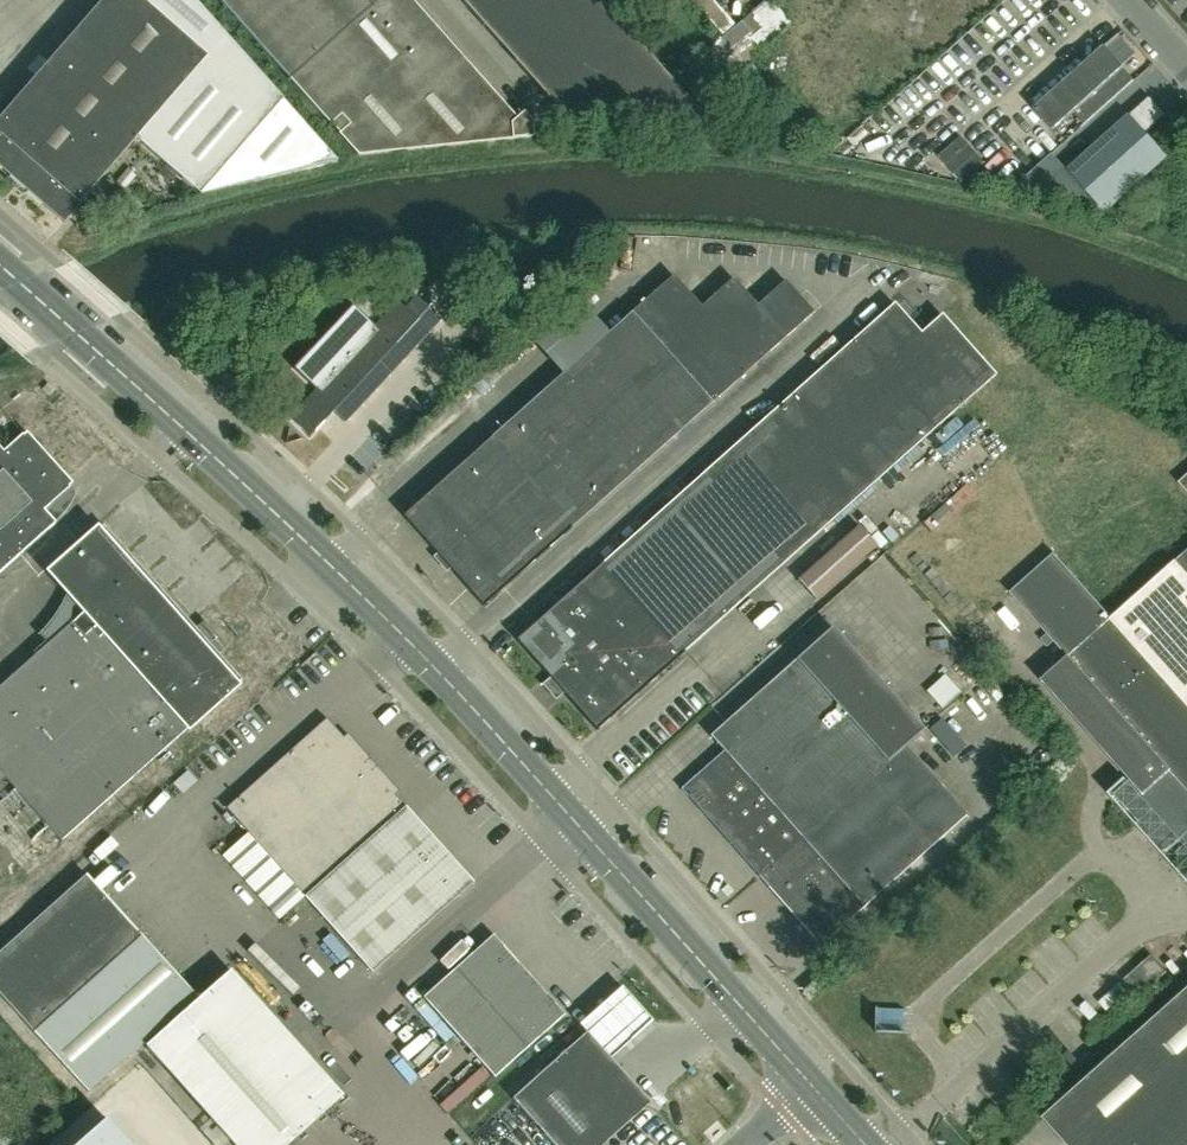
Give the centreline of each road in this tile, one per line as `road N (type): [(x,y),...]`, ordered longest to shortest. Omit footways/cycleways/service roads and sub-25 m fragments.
road 1 (secondary): [(806,1080),(440,674),(0,262)]

